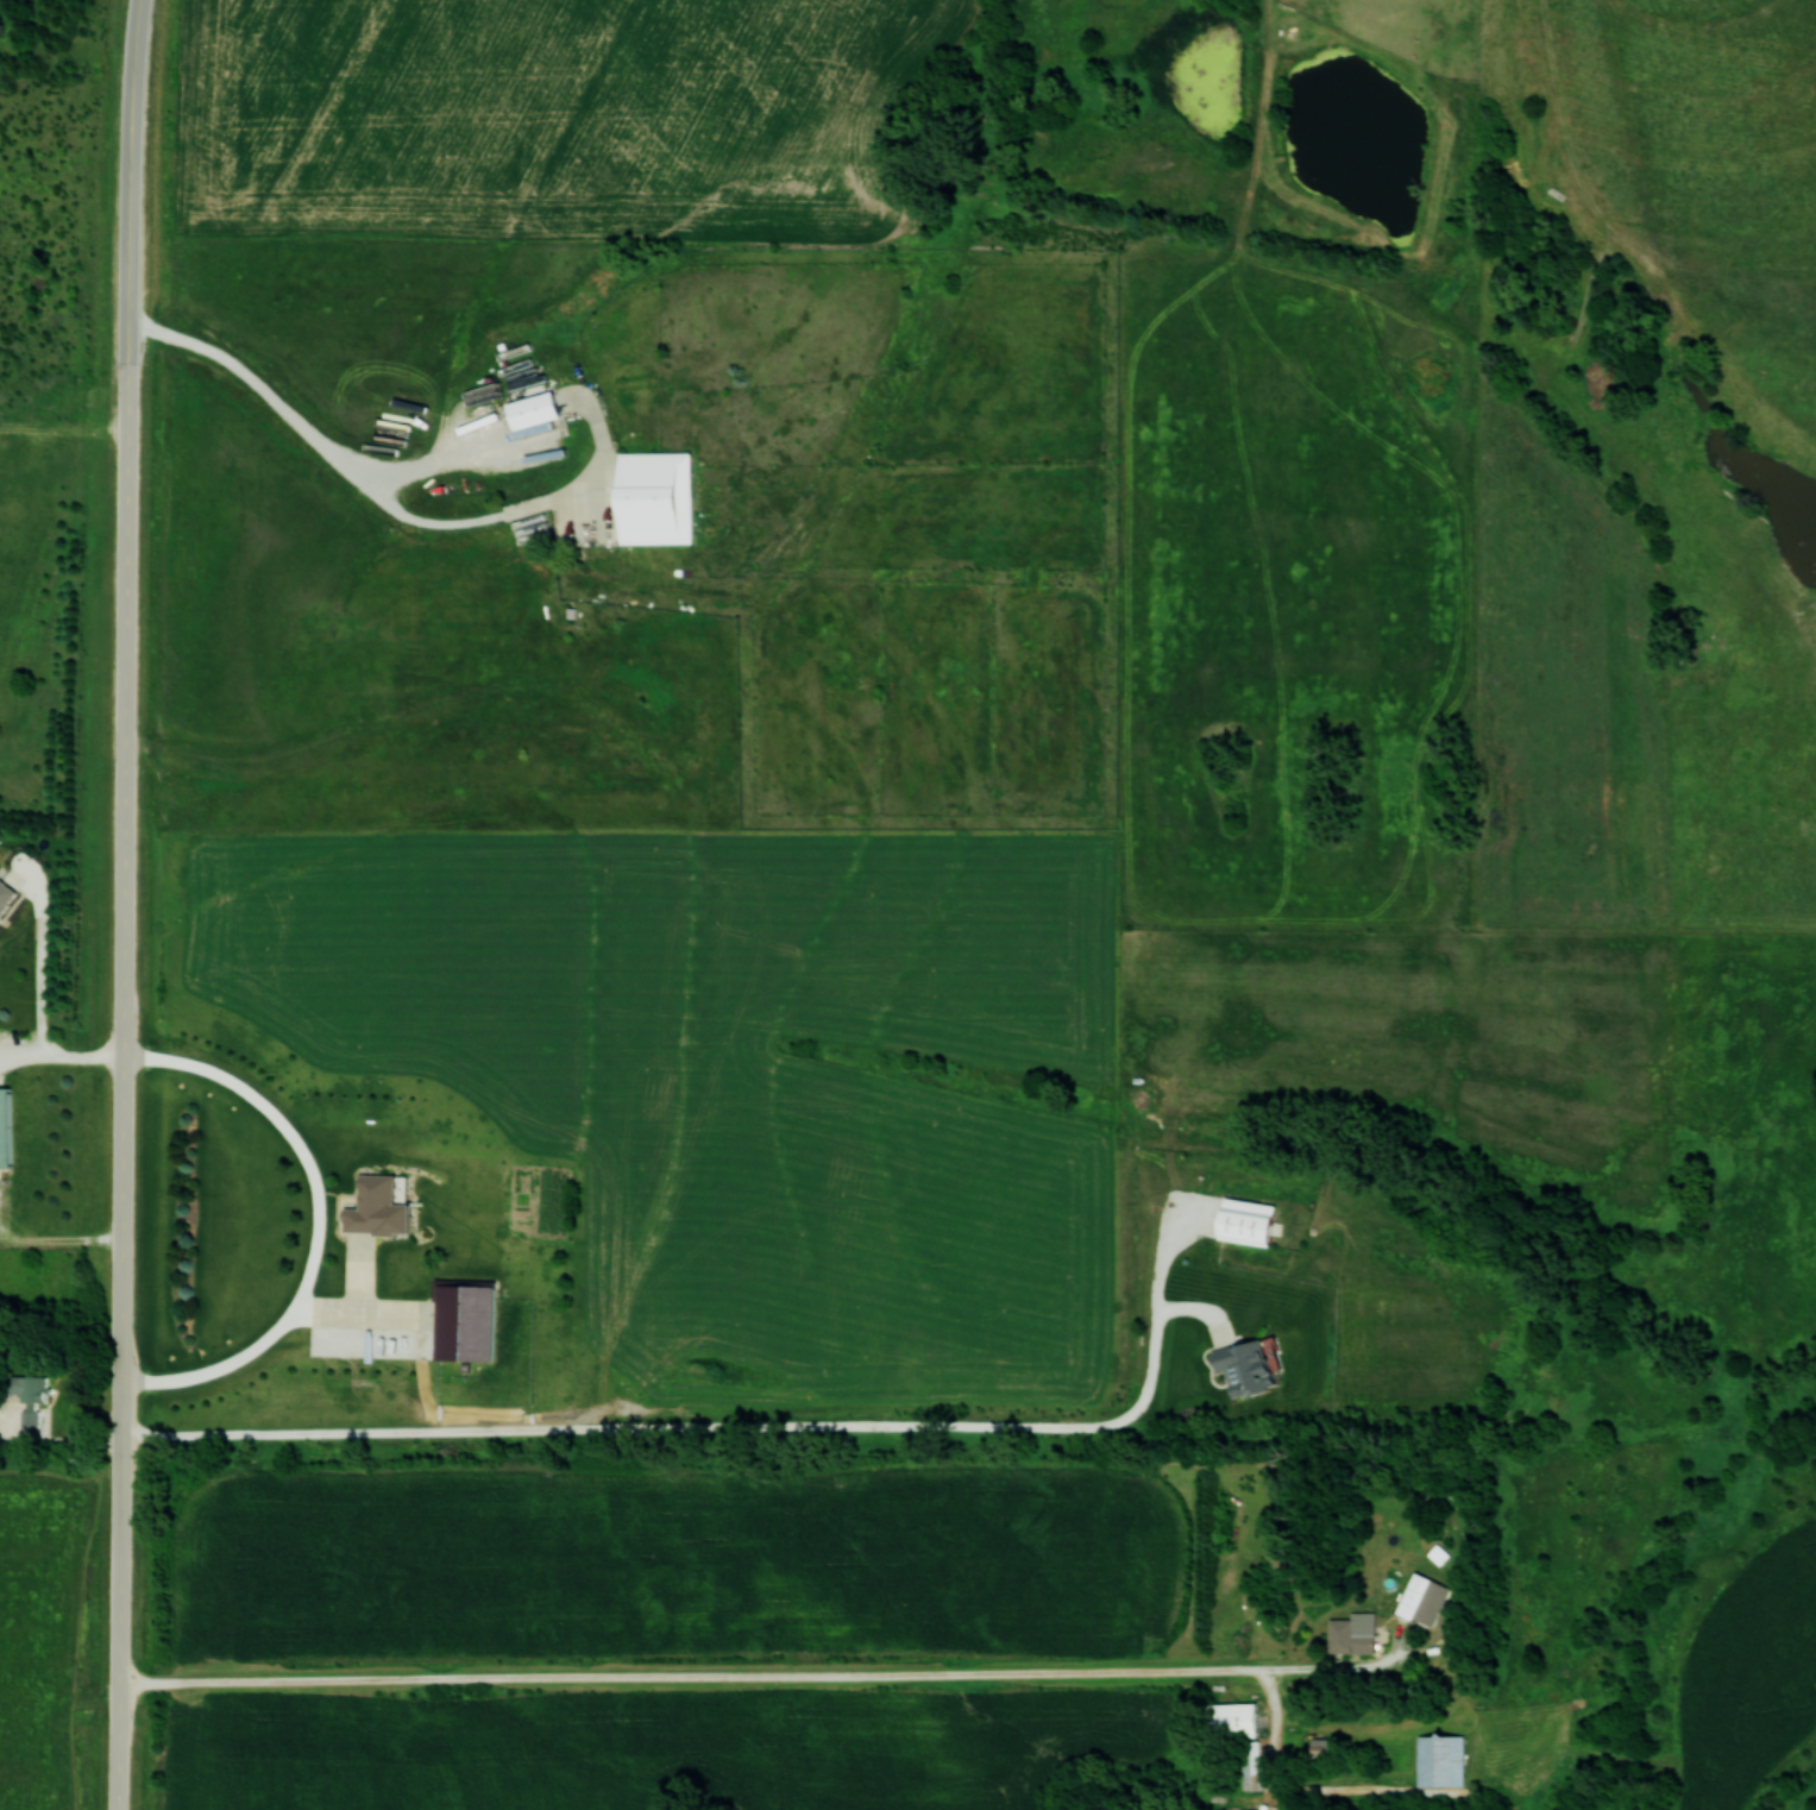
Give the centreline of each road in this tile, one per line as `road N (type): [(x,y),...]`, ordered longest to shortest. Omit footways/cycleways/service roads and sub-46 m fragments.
road 1 (tertiary): [(117,1809),(130,127),(139,0)]

